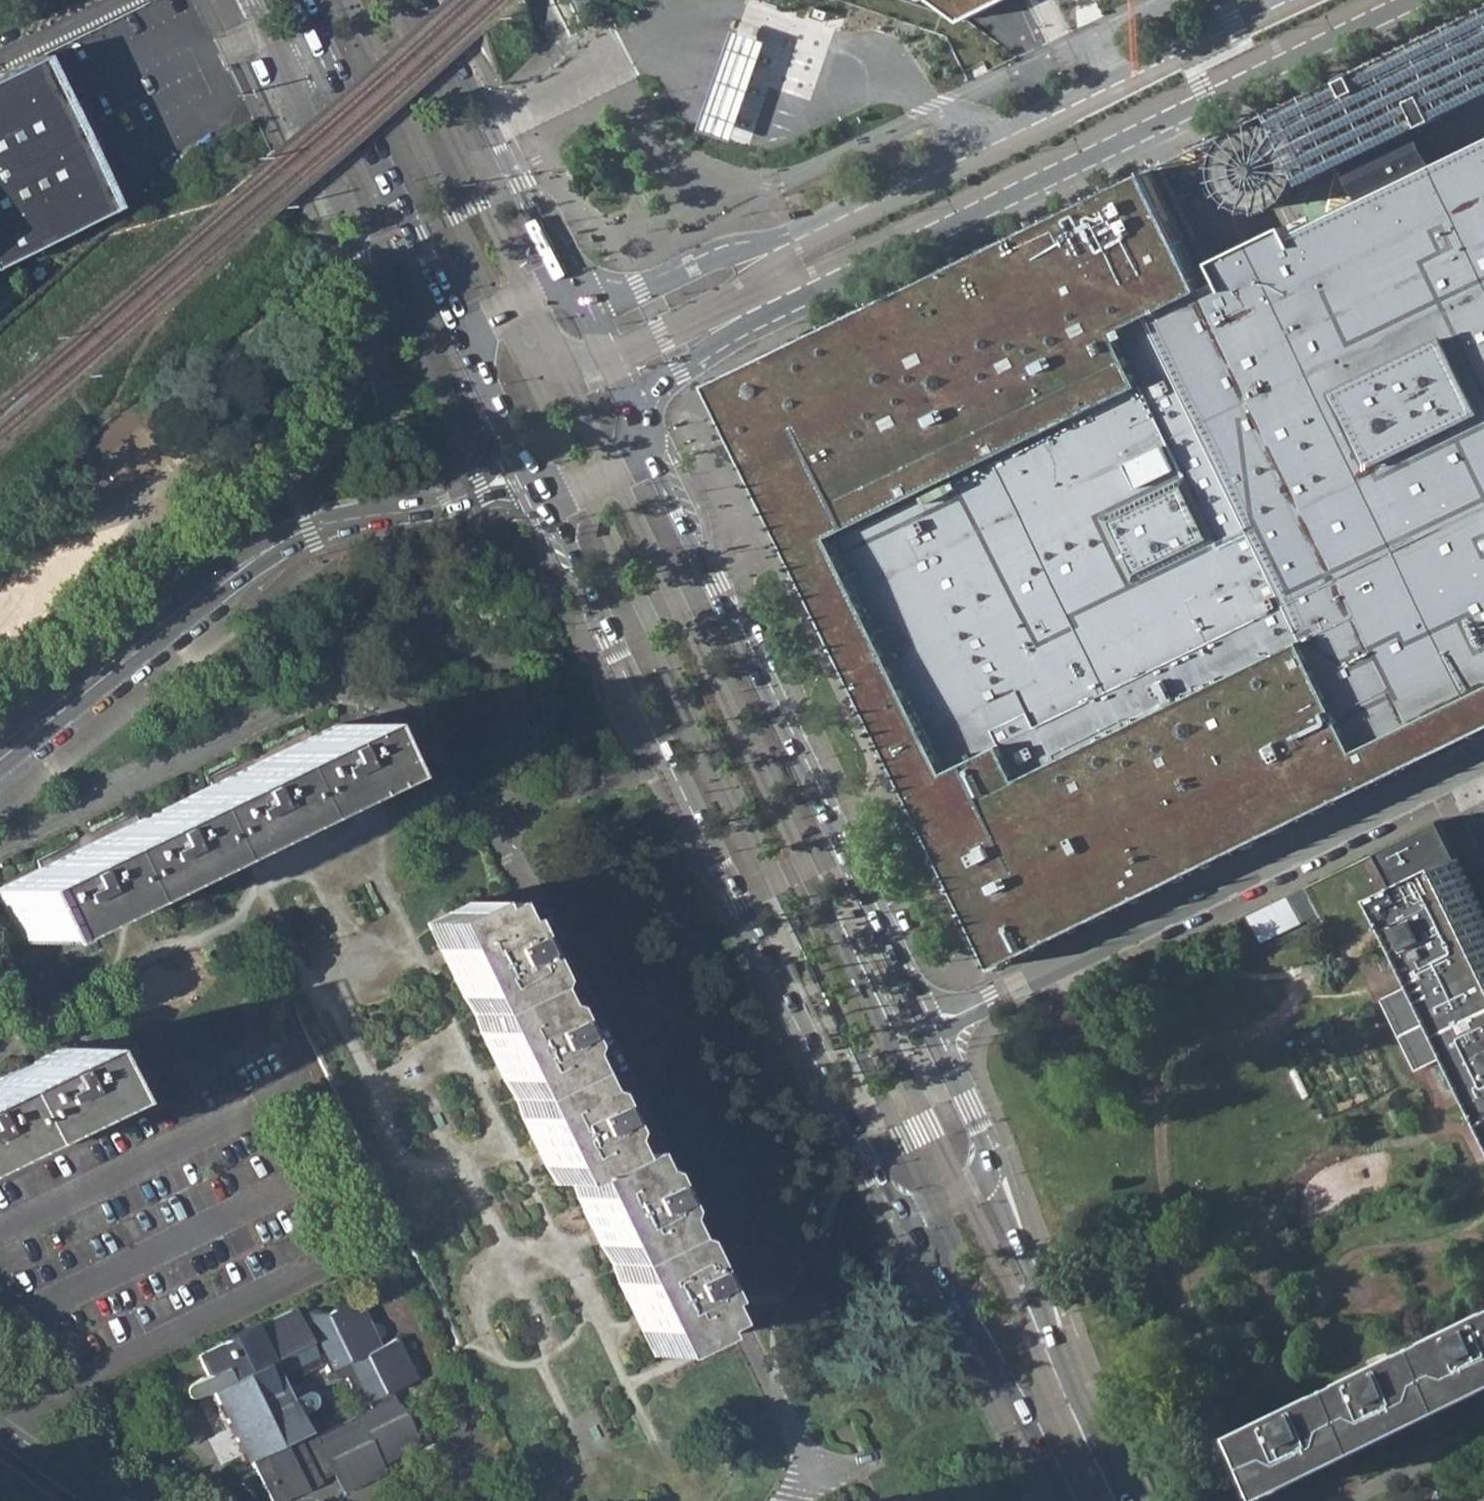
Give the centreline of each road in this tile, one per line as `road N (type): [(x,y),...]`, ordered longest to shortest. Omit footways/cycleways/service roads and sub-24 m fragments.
road 1 (tertiary): [(636,417),(660,379),(774,299),(1388,0)]
road 2 (primary): [(541,493),(889,1195)]
road 3 (tertiary): [(1287,0),(792,244),(717,259),(602,301),(578,298)]
road 4 (tertiary): [(254,0),(349,213),(371,314),(315,450),(218,554),(206,590)]
road 5 (primary): [(927,1027),(645,440)]
road 6 (residential): [(927,1027),(1483,761)]
road 7 (primary): [(301,0),(468,345)]
road 8 (primary): [(1130,1500),(982,1161)]
road 9 (primary): [(889,1195),(1068,1500)]
road 10 (primary): [(578,298),(428,0)]
road 11 (tertiary): [(206,590),(310,534),(442,508),(481,487)]
road 12 (tertiary): [(0,753),(206,590)]
road 13 (primary): [(982,1161),(976,1128),(927,1027)]
road 14 (primary): [(636,417),(578,298)]
road 15 (primary): [(578,298),(510,300),(486,317),(468,345)]
road 16 (primary): [(889,1195),(918,1211),(953,1204),(976,1181),(982,1161)]

